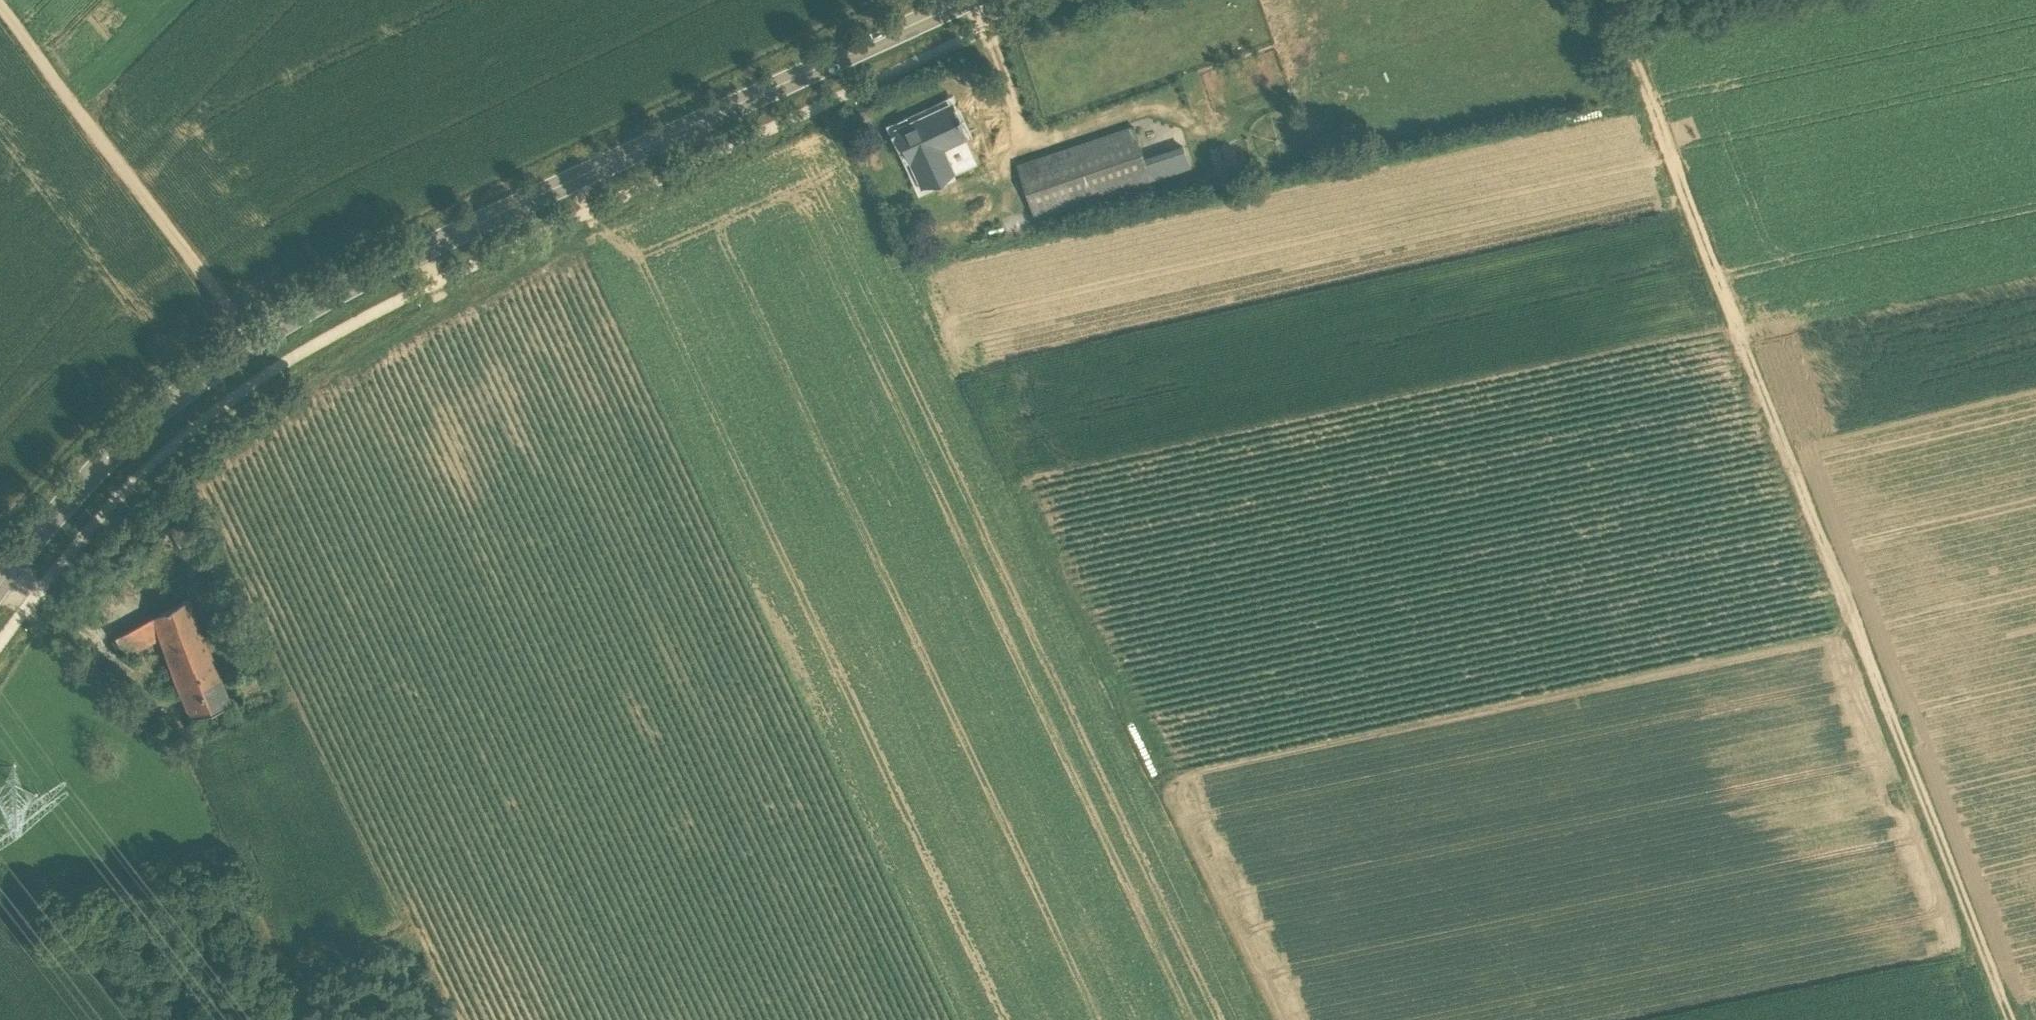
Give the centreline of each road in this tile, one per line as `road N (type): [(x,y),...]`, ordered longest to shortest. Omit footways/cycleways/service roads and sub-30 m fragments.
road 1 (secondary): [(0,581),(141,423),(257,341),(548,189),(959,0)]
road 2 (track): [(8,0),(275,367)]

